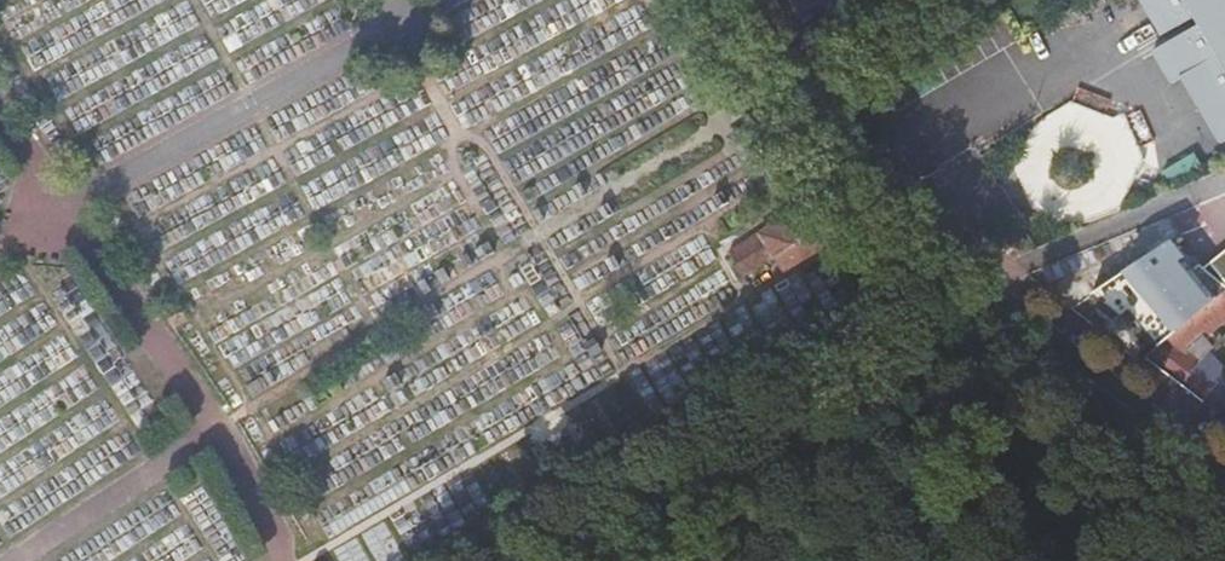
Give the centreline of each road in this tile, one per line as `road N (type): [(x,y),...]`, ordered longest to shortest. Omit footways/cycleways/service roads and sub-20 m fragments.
road 1 (secondary): [(1224,474),(827,146),(728,0)]
road 2 (track): [(1224,184),(990,283)]

